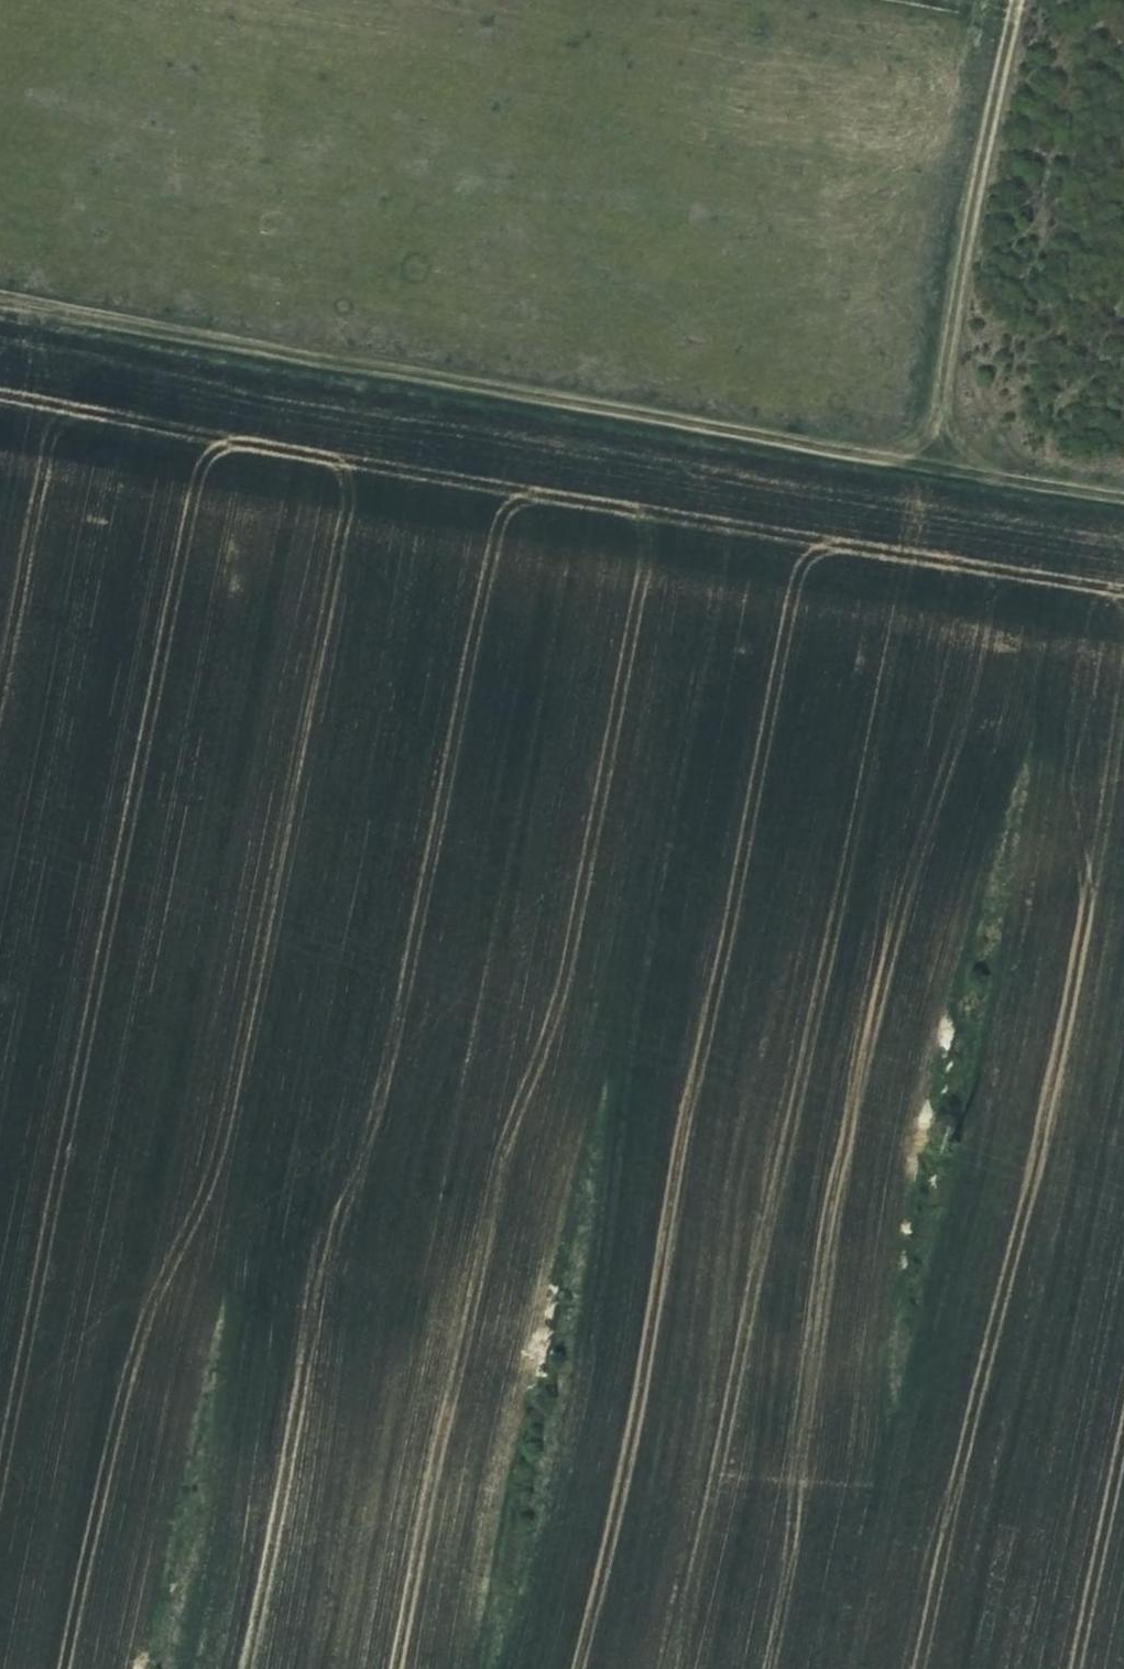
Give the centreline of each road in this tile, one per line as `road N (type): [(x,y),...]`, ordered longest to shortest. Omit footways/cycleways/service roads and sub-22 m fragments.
road 1 (track): [(0,309),(1123,499)]
road 2 (track): [(1003,0),(911,461)]

